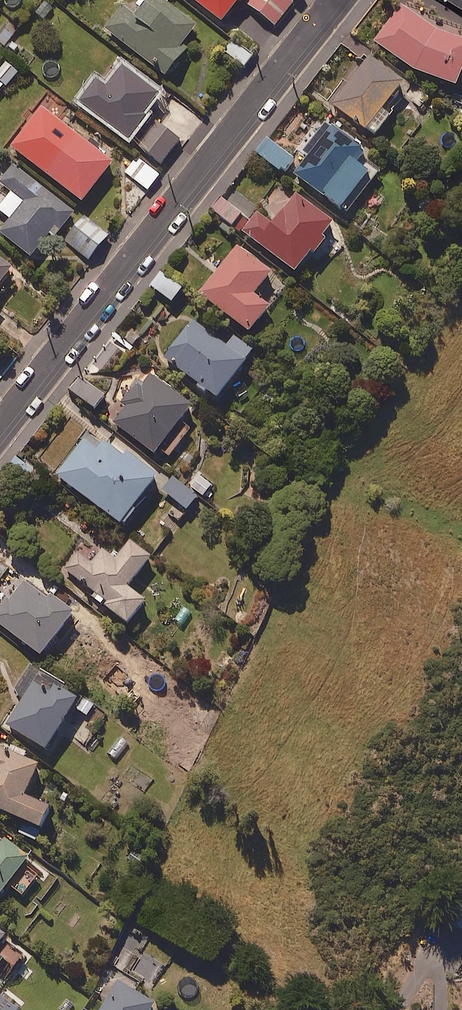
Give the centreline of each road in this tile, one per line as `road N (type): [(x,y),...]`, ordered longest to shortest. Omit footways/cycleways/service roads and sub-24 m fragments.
road 1 (residential): [(340,0),(0,427)]

